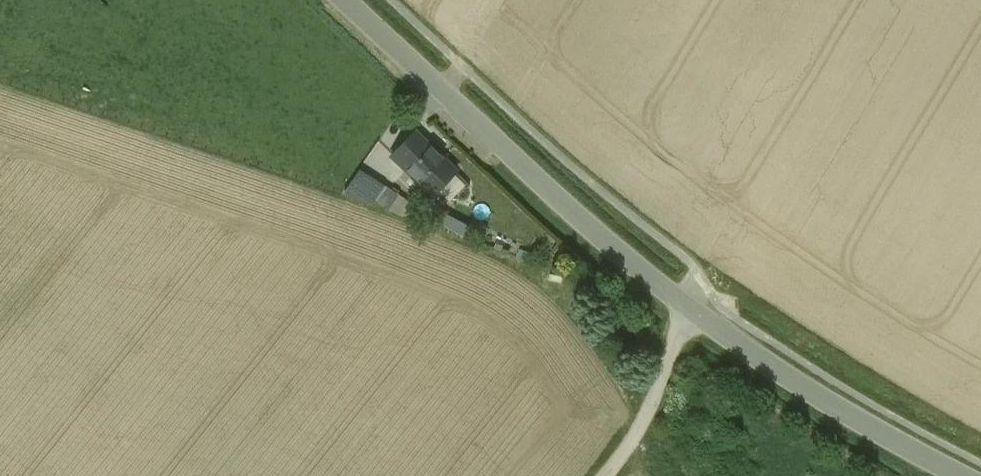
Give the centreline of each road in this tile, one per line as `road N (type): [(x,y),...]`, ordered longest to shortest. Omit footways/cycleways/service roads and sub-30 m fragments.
road 1 (unclassified): [(344,0),(689,311),(809,392),(958,475)]
road 2 (track): [(689,311),(652,412),(611,475)]

